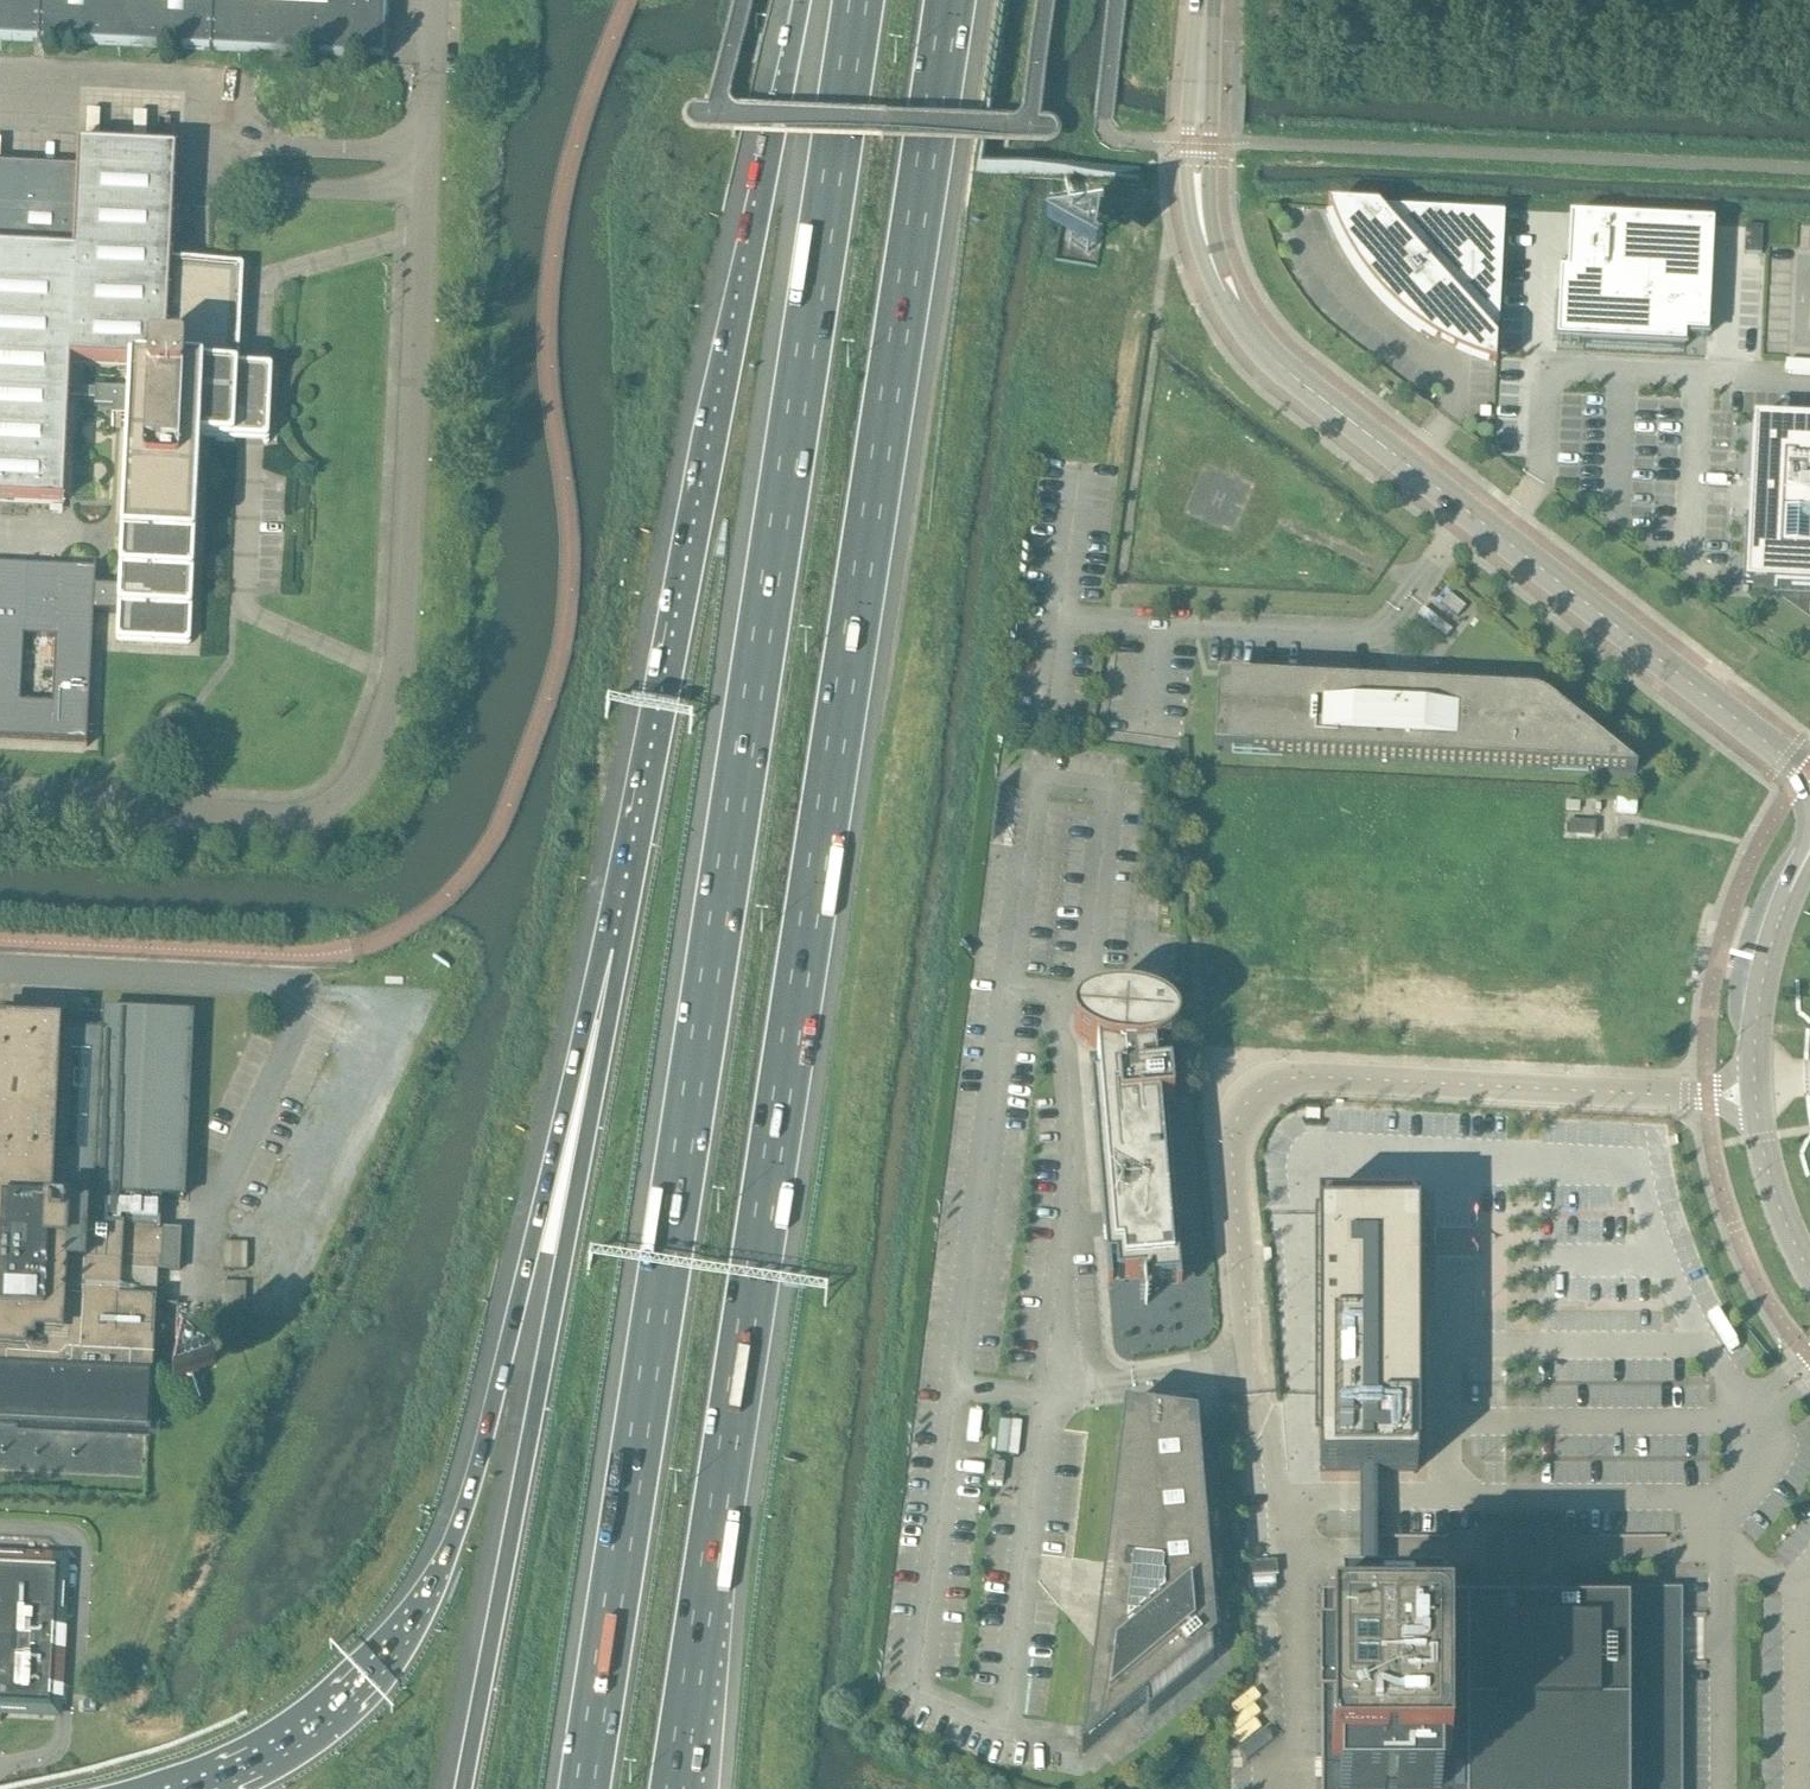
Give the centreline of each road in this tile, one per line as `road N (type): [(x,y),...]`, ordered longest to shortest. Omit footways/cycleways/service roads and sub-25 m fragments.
road 1 (motorway): [(859,0),(584,1788)]
road 2 (motorway): [(677,1788),(947,0)]
road 3 (motorway): [(621,951),(531,1249),(474,1485),(440,1569),(405,1628),(348,1694),(271,1750),(190,1788)]
road 4 (motorway): [(803,0),(621,951)]
road 5 (tertiary): [(1199,132),(1199,194),(1213,261),(1221,288),(1263,347),(1809,776)]
road 6 (motorway): [(621,951),(465,1788)]
road 7 (residential): [(1250,1364),(1231,1140),(1238,1114),(1268,1084),(1308,1076),(1756,1092)]
road 8 (tertiary): [(1809,854),(1763,982),(1756,1092)]
road 9 (tertiary): [(1756,1092),(1782,1209),(1809,1270)]
road 10 (tertiary): [(1199,132),(1207,0)]

